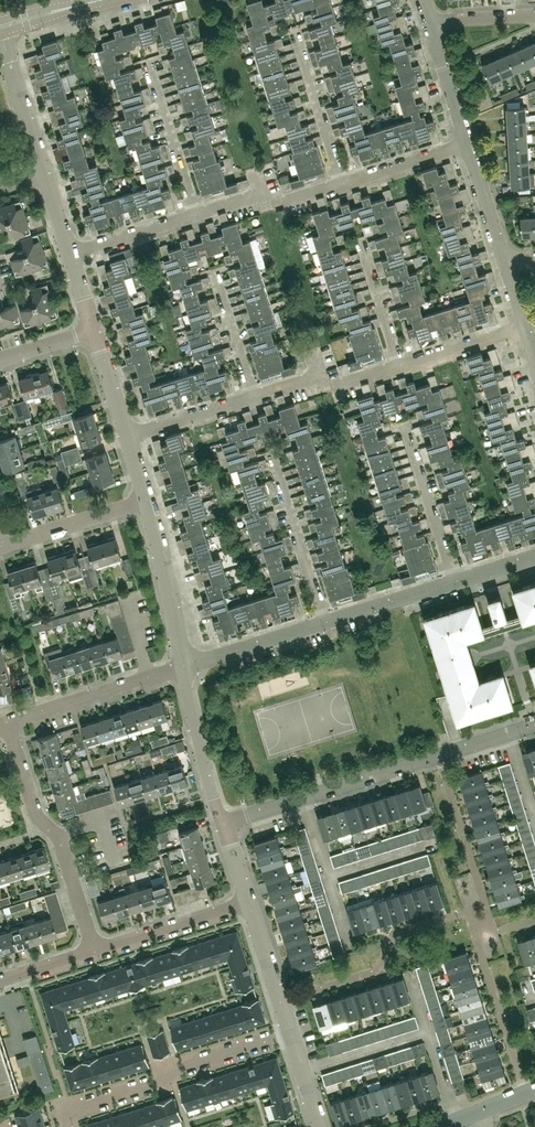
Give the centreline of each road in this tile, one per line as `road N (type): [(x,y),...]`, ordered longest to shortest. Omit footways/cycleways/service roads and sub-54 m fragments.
road 1 (residential): [(534,724),(223,824)]
road 2 (residential): [(291,1033),(62,1113),(66,1126)]
road 3 (residential): [(94,951),(60,842),(35,810),(6,722)]
road 4 (residential): [(525,326),(468,144)]
road 5 (residential): [(6,722),(184,666)]
road 6 (residential): [(325,622),(271,456)]
road 7 (residential): [(184,666),(147,499)]
road 8 (residential): [(94,951),(250,903)]
road 9 (residential): [(223,824),(184,666)]
road 10 (residential): [(344,184),(294,31)]
road 11 (residential): [(194,215),(147,64)]
road 12 (residential): [(0,546),(147,499)]
road 13 (residential): [(455,580),(407,434)]
road 14 (residential): [(468,144),(422,0)]
road 15 (residential): [(184,666),(325,622)]
road 16 (residential): [(43,171),(1,33)]
road 17 (residential): [(325,622),(455,580)]
road 18 (residential): [(291,1033),(250,903)]
road 19 (residential): [(399,366),(357,240)]
road 20 (residential): [(399,366),(525,326)]
road 21 (residential): [(252,398),(213,273)]
road 22 (residential): [(69,253),(194,215)]
road 23 (residential): [(344,184),(468,144)]
road 24 (residential): [(128,437),(252,398)]

